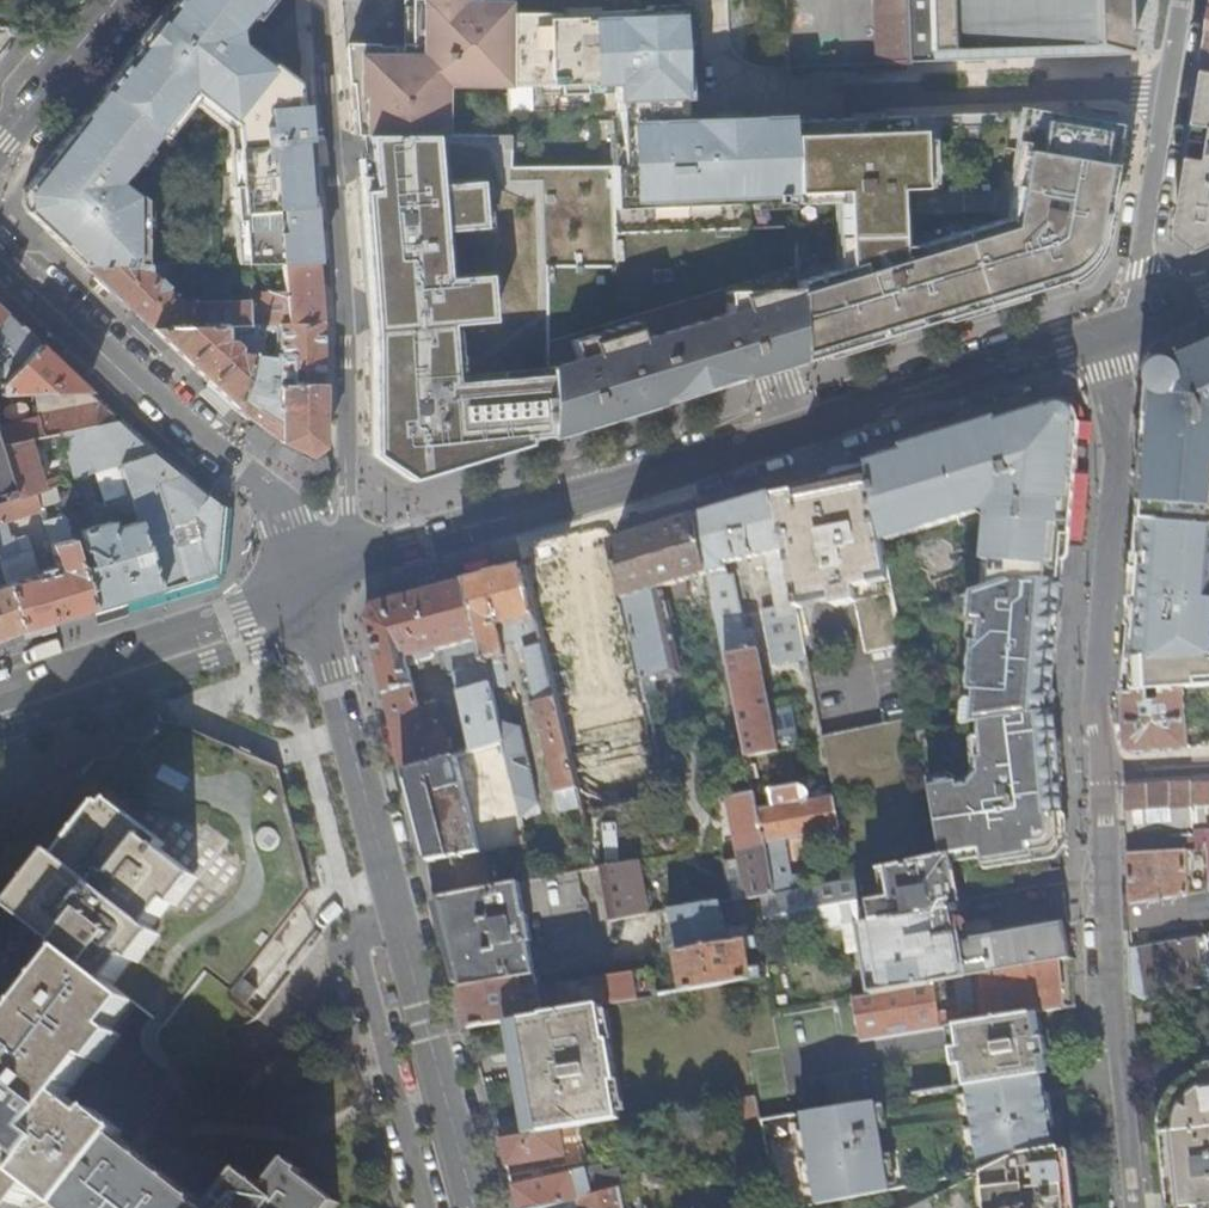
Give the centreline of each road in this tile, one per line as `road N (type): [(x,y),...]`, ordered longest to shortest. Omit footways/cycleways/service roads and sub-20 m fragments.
road 1 (secondary): [(1119,328),(410,549),(321,588)]
road 2 (tertiary): [(321,588),(380,885),(474,1207)]
road 3 (residential): [(321,588),(348,505),(346,351),(320,0)]
road 4 (tertiary): [(0,254),(286,522),(321,588)]
road 5 (residential): [(1119,328),(1092,696),(1097,776)]
road 6 (residential): [(1124,1207),(1097,776)]
road 7 (secondary): [(321,588),(244,621),(0,693)]
road 8 (residential): [(1159,103),(1090,90),(854,94)]
road 9 (residential): [(1119,328),(1140,273),(1159,103)]
road 10 (tertiary): [(0,148),(114,0)]

